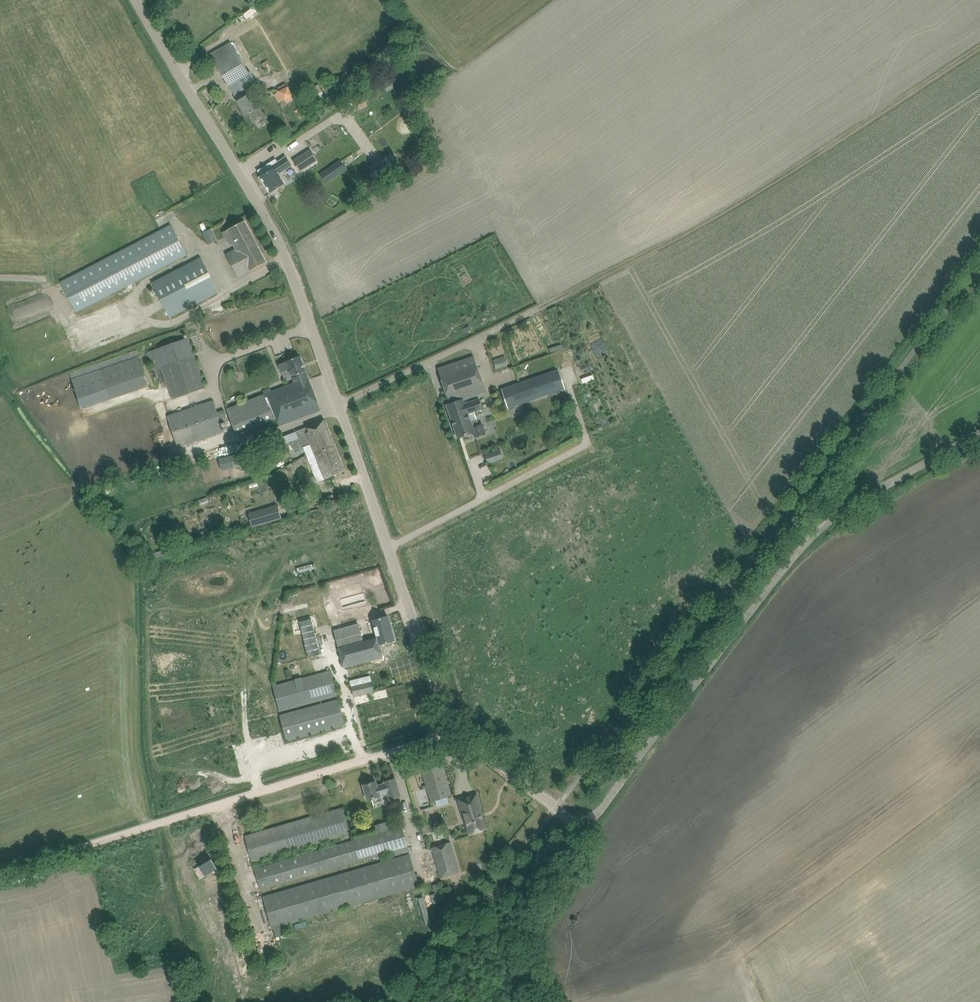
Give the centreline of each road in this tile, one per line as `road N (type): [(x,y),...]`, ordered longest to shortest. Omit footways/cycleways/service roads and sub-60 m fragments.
road 1 (unclassified): [(585,828),(449,717),(274,233),(136,0)]
road 2 (unclassified): [(585,828),(816,533),(979,433)]
road 3 (track): [(537,309),(760,189),(979,48)]
road 4 (track): [(0,870),(458,730)]
road 5 (unclassified): [(545,1001),(525,933),(531,900),(585,828)]

